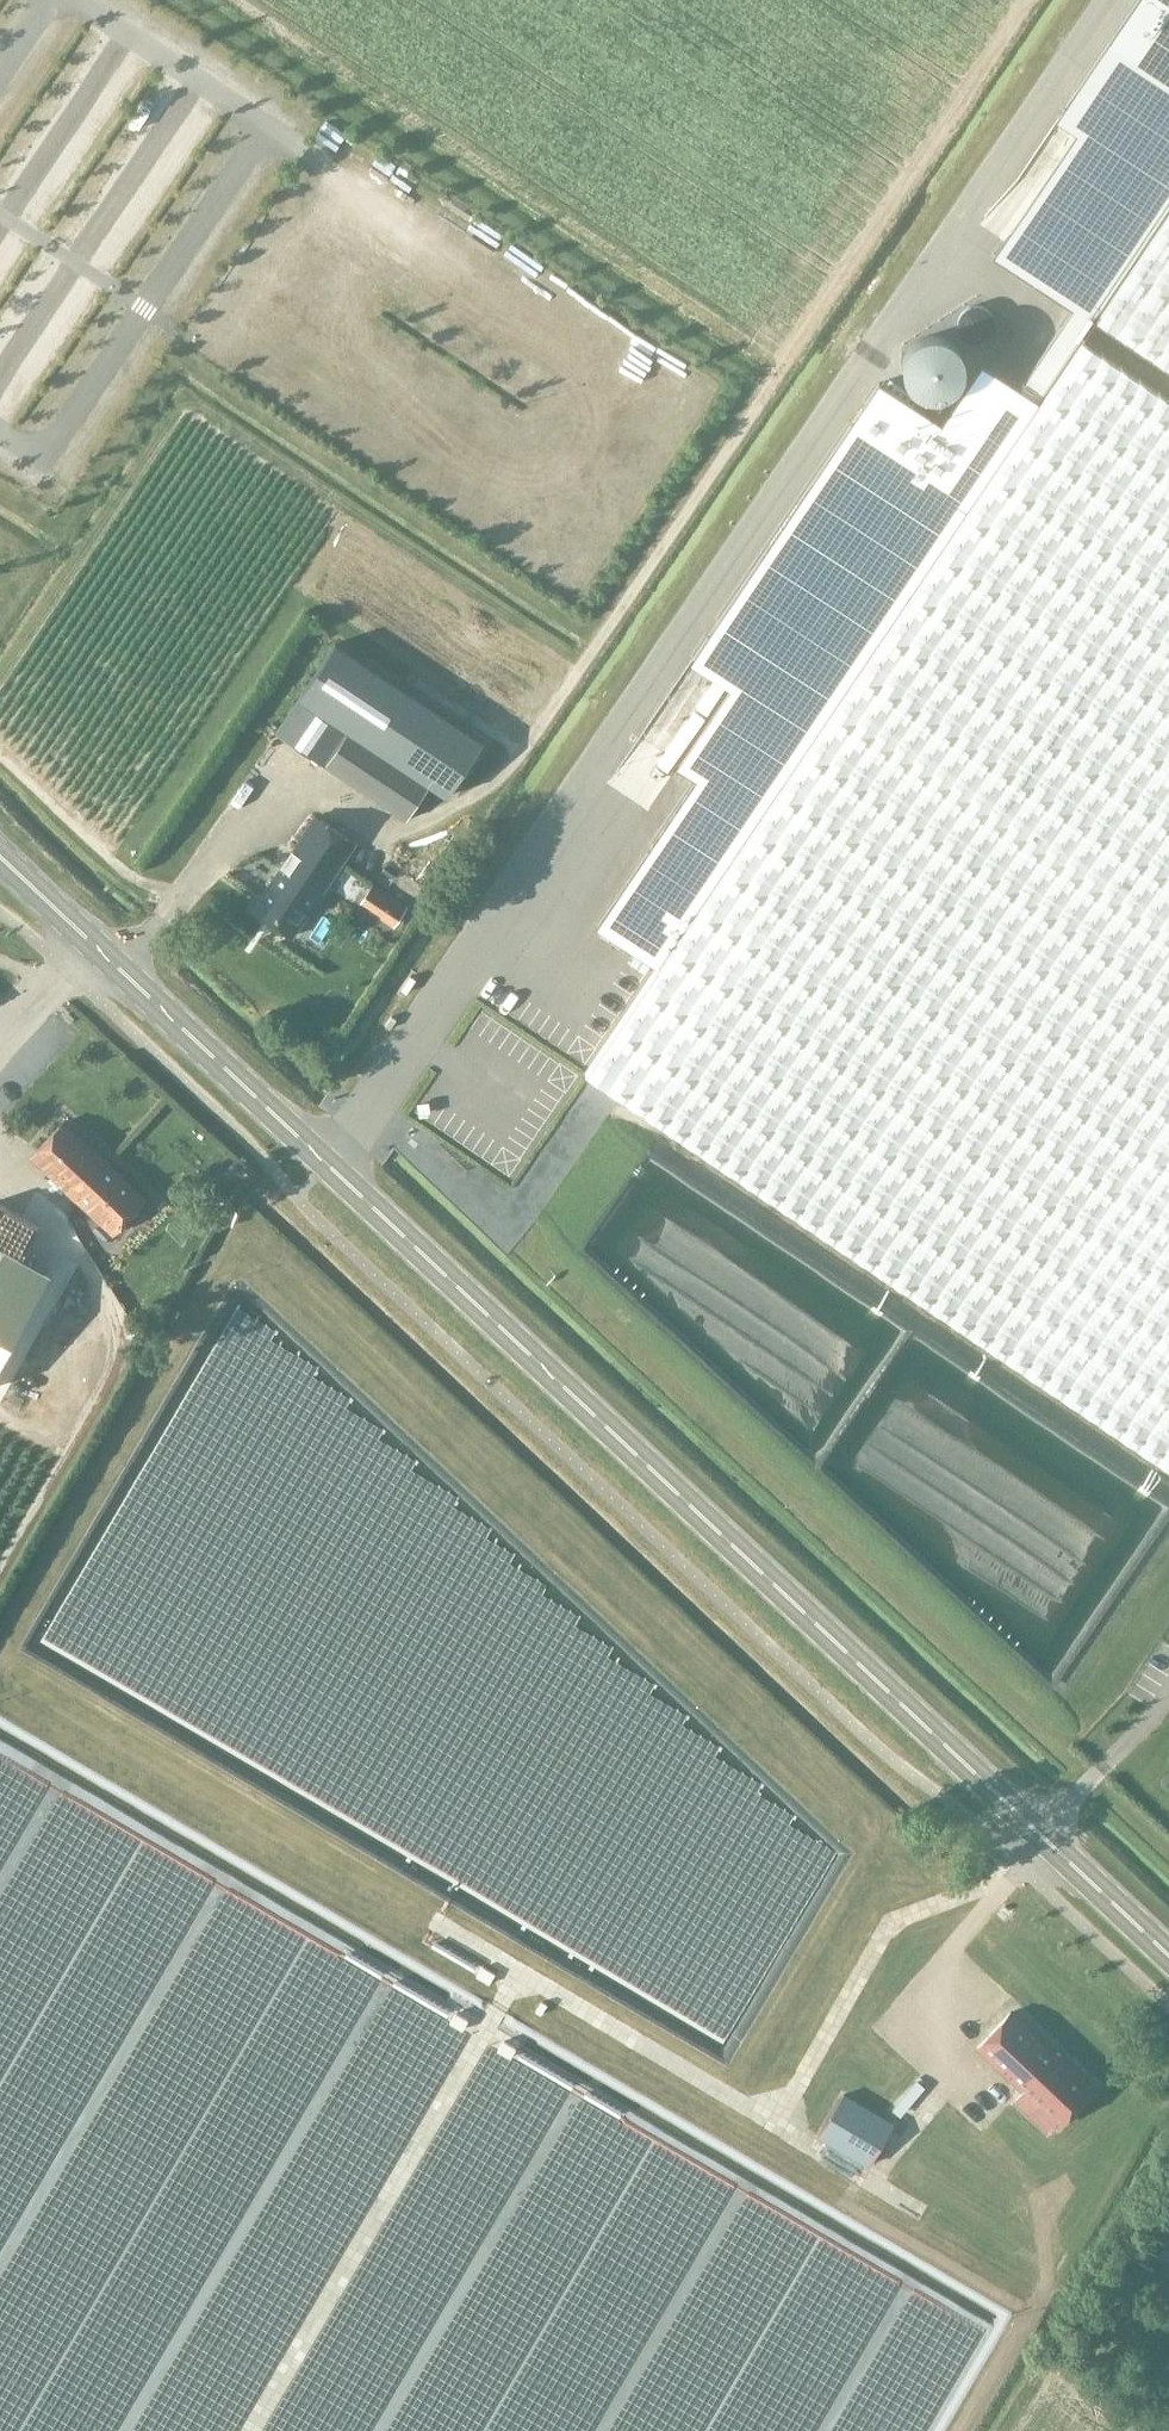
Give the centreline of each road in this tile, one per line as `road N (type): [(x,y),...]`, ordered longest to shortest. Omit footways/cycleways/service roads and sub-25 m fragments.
road 1 (secondary): [(1168,1956),(0,858)]
road 2 (track): [(779,374),(511,766),(431,822),(388,832)]

